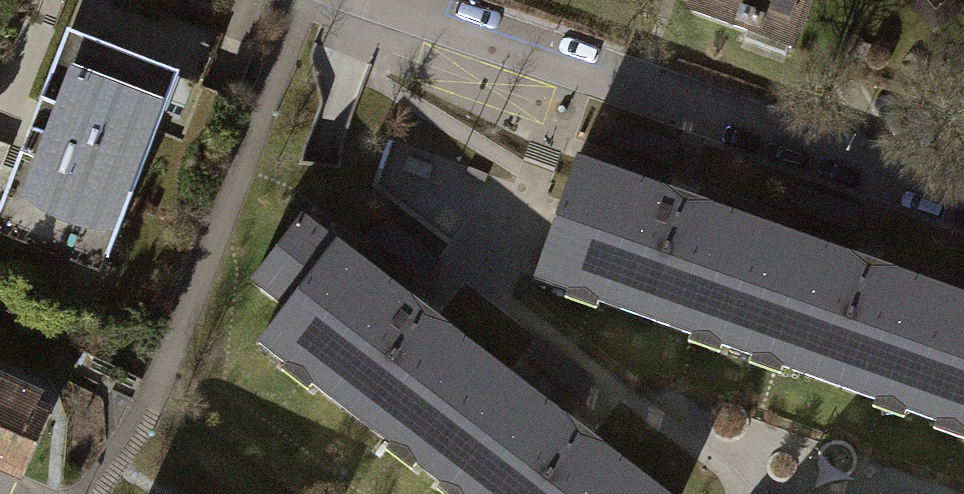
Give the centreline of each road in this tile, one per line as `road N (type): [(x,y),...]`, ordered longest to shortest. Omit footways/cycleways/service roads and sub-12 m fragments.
road 1 (residential): [(963,204),(366,0)]

